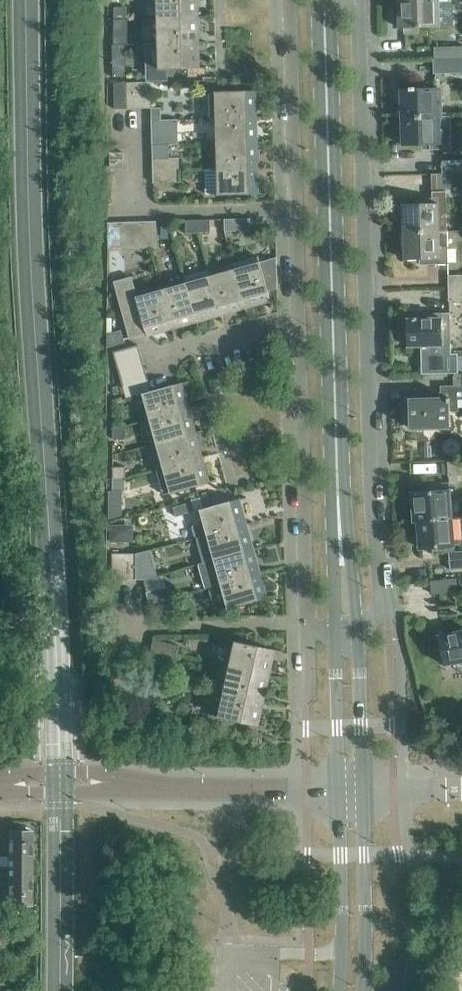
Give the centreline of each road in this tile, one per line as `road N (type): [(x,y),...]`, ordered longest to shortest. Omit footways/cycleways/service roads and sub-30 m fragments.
road 1 (residential): [(349,633),(389,606),(375,558),(359,19),(339,0)]
road 2 (secondary): [(349,633),(325,0)]
road 3 (residential): [(0,785),(351,786)]
road 4 (residential): [(291,0),(297,316)]
road 5 (residential): [(297,316),(304,631)]
road 6 (secondary): [(351,990),(351,786)]
road 7 (secondary): [(351,786),(349,633)]
road 8 (residential): [(297,316),(167,357)]

